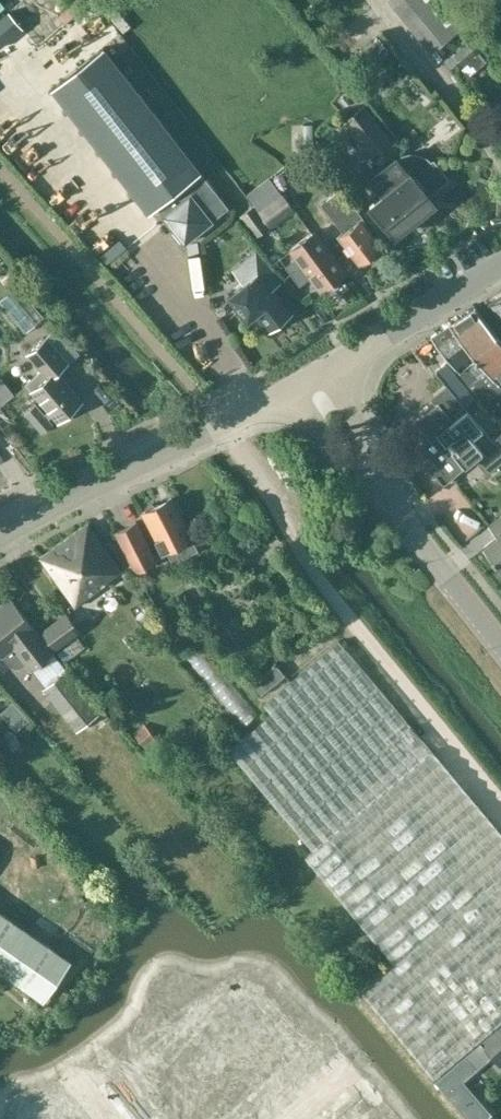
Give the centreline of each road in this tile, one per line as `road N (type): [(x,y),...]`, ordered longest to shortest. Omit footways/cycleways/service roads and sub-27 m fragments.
road 1 (unclassified): [(500,651),(292,393)]
road 2 (tertiary): [(0,549),(292,393)]
road 3 (tertiary): [(292,393),(500,268)]

